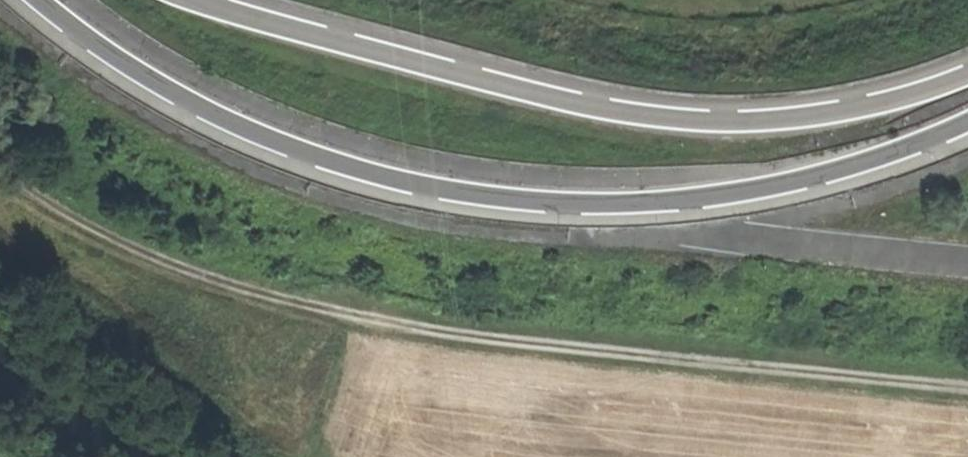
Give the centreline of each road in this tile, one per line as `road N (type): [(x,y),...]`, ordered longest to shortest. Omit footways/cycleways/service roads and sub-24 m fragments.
road 1 (track): [(967,367),(372,324),(80,215),(0,134)]
road 2 (trunk): [(35,0),(139,77),(223,122),(349,167),(483,198),(614,205),(736,193),(847,167),(967,124)]
road 3 (trunk): [(967,72),(848,109),(760,123),(648,117),(524,93),(192,0)]

